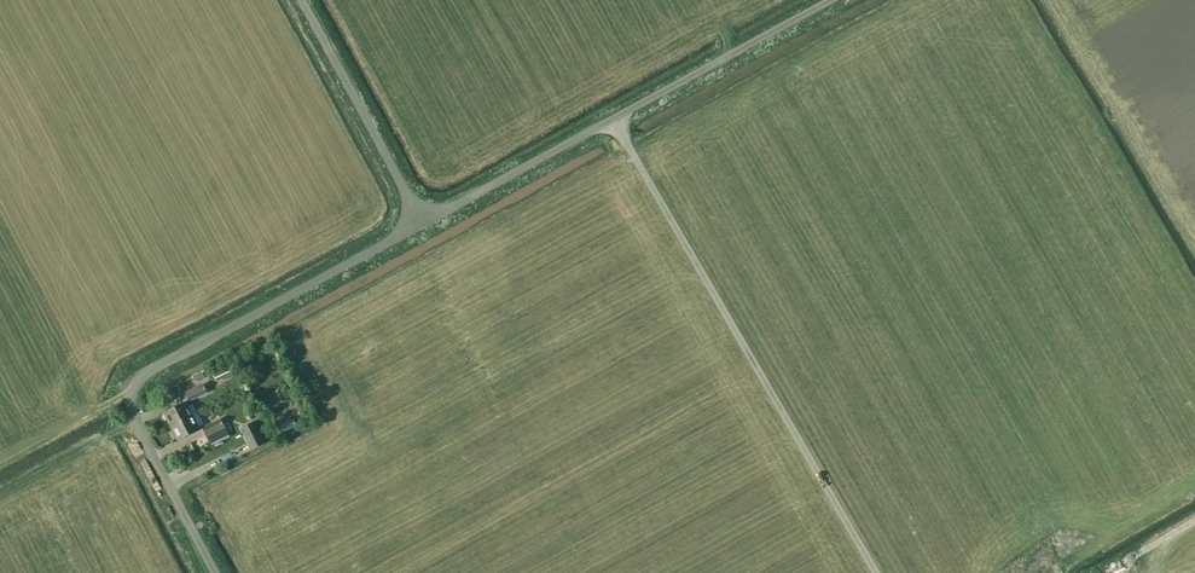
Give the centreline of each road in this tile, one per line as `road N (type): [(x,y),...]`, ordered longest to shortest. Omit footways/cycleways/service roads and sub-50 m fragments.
road 1 (unclassified): [(214,572),(137,427),(134,389),(148,371),(422,223)]
road 2 (unclassified): [(422,223),(830,0)]
road 3 (unclassified): [(422,223),(301,0)]

